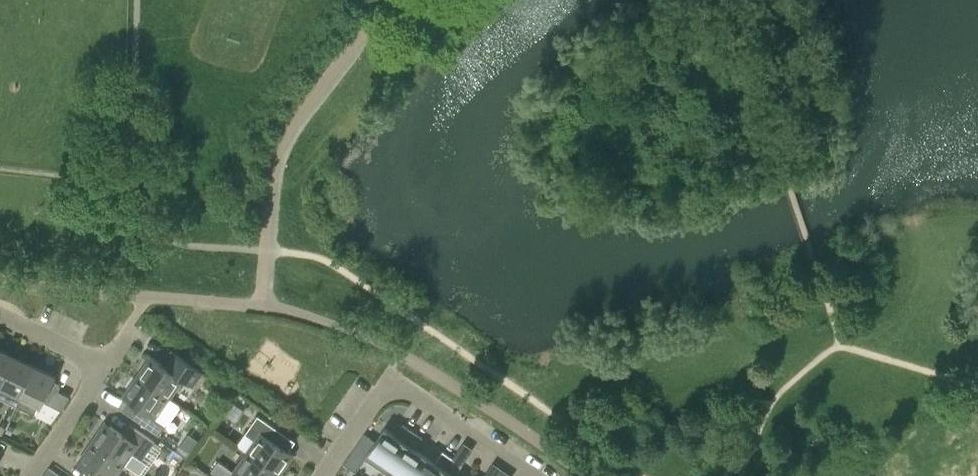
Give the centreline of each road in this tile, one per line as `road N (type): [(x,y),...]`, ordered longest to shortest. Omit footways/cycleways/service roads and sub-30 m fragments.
road 1 (residential): [(527,475),(392,380)]
road 2 (residential): [(30,475),(103,366)]

